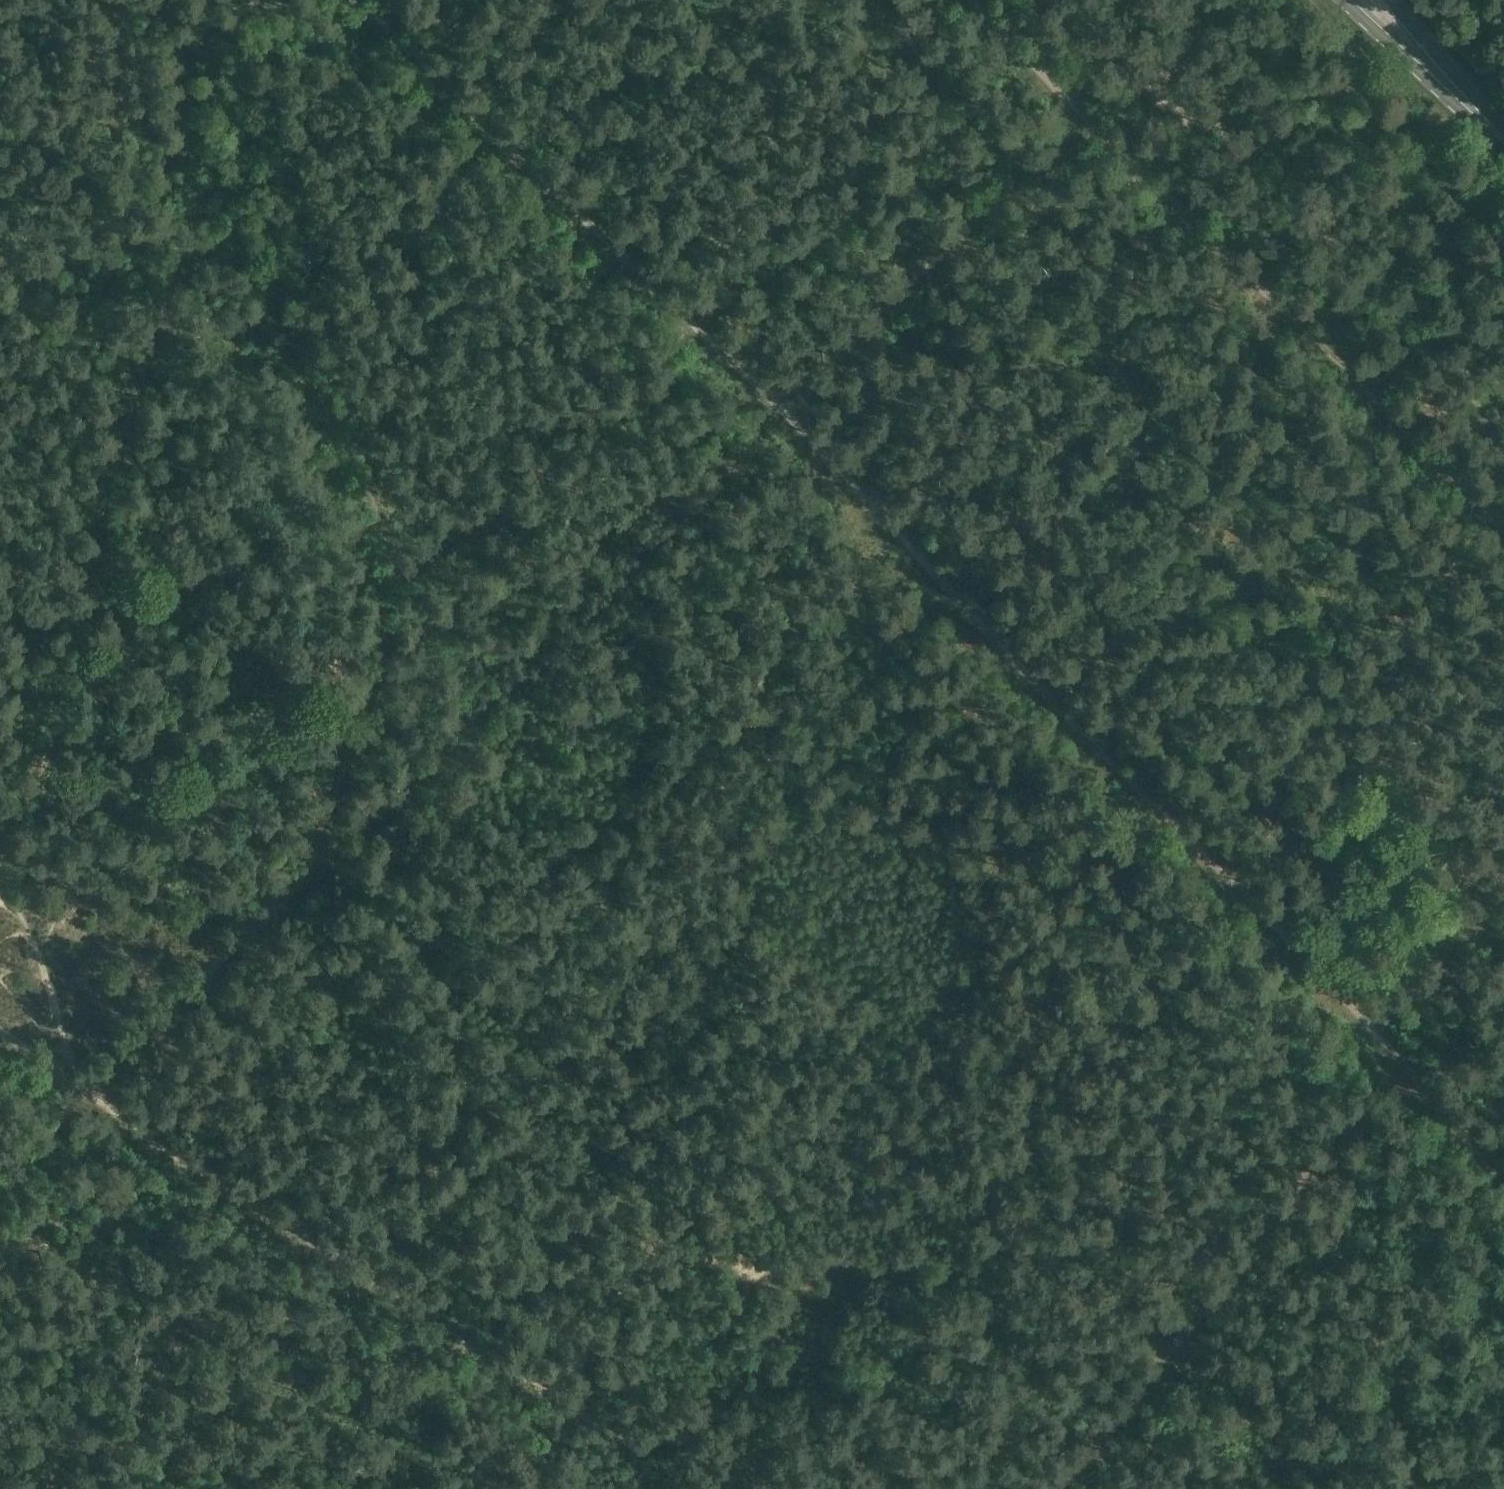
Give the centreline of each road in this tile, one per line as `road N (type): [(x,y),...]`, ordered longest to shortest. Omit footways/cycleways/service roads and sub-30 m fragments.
road 1 (track): [(1503,538),(977,0)]
road 2 (primary): [(1503,141),(1359,0)]

